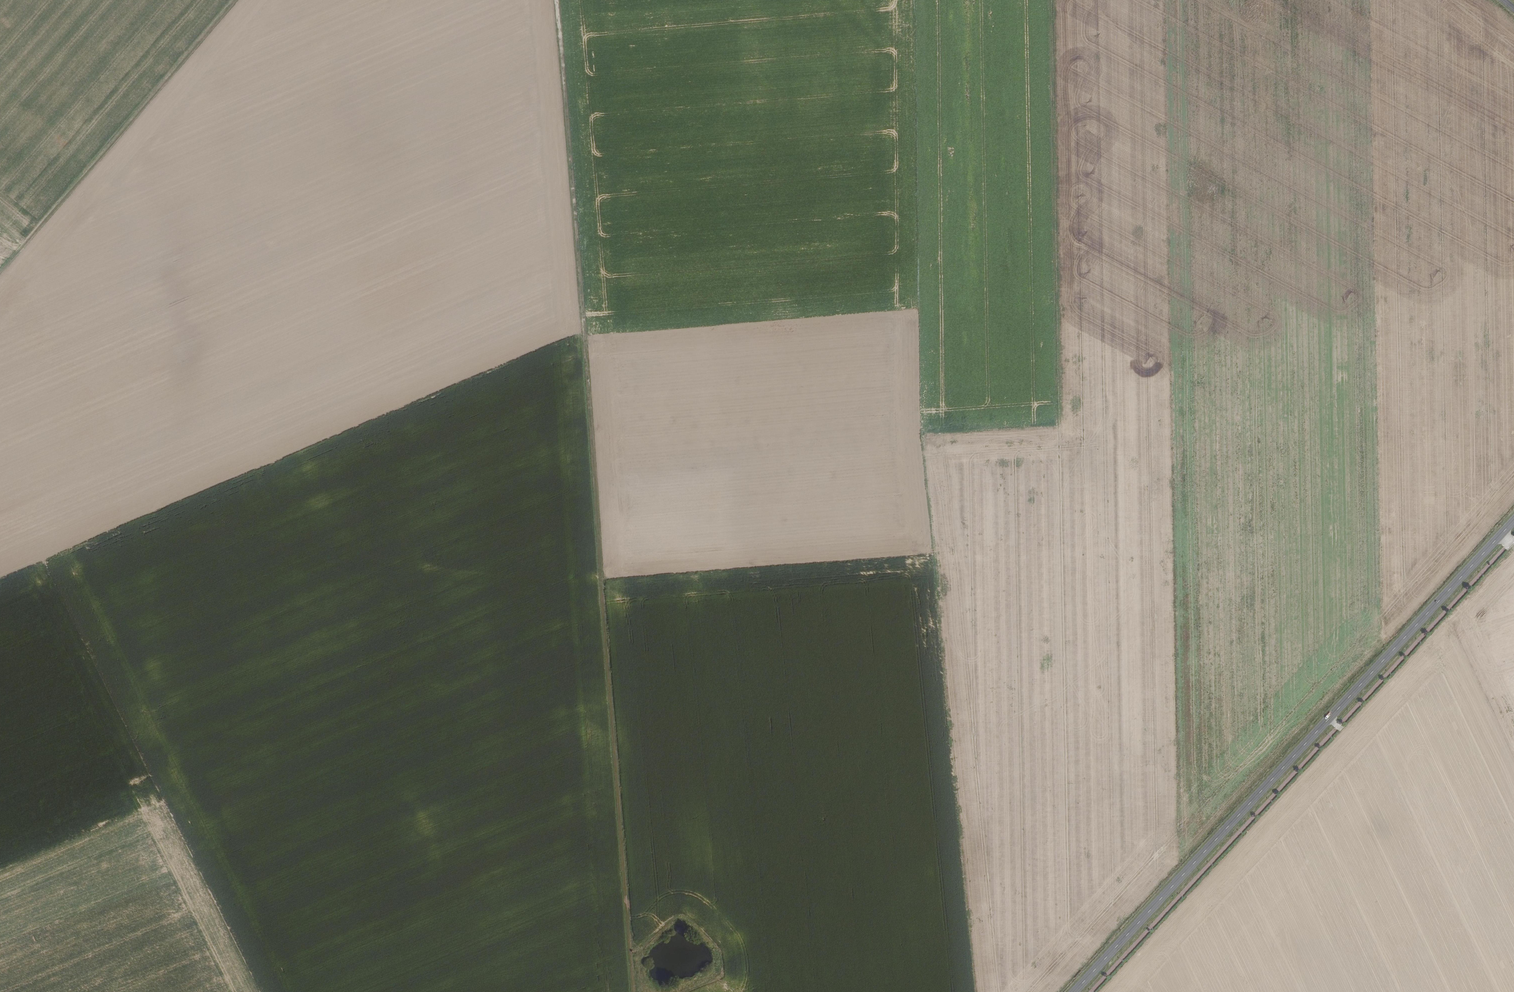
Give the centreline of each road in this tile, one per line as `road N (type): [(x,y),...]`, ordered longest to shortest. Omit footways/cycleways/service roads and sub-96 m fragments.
road 1 (track): [(555,0),(629,991)]
road 2 (primary): [(1076,991),(1513,521)]
road 3 (track): [(1051,0),(1058,419)]
road 4 (track): [(238,0),(0,273)]

